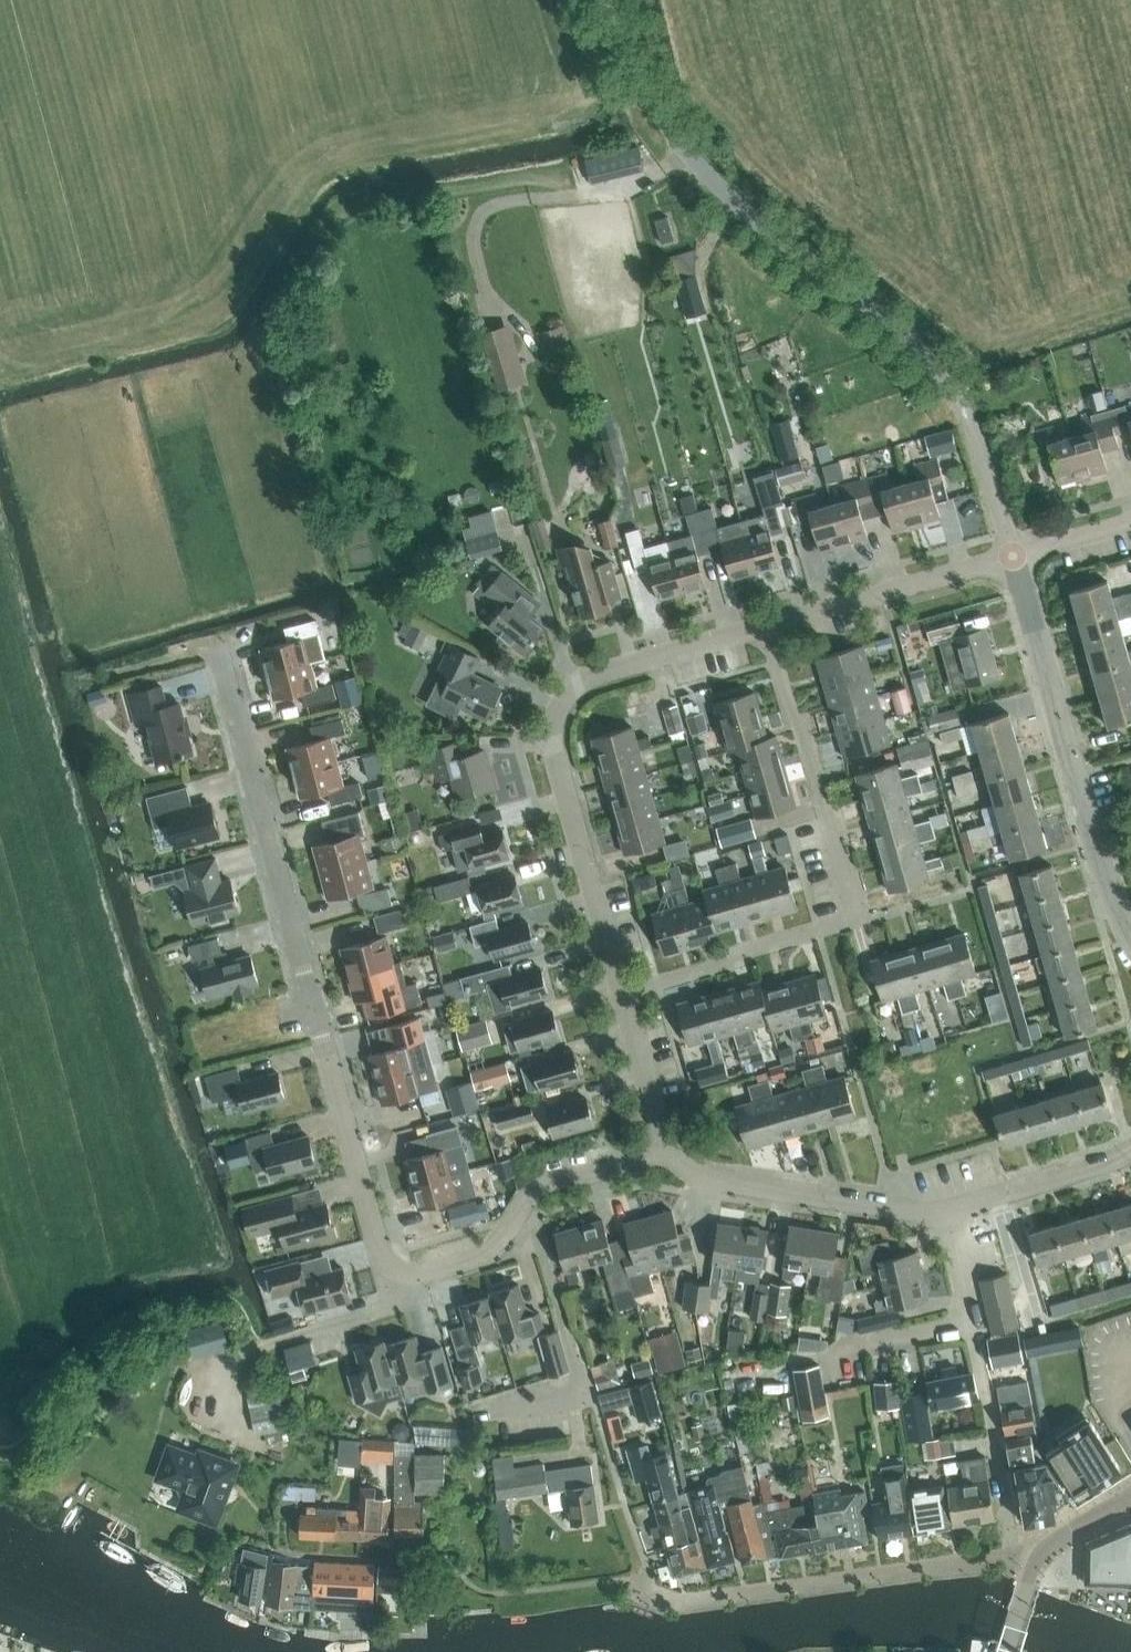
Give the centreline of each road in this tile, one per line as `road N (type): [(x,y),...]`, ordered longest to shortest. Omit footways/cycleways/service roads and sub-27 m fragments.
road 1 (residential): [(618,34),(564,61),(136,152),(111,174),(100,200),(129,343)]
road 2 (residential): [(621,988),(848,923),(854,914),(764,622)]
road 3 (residential): [(621,988),(551,762),(554,718),(577,688),(618,665),(764,622)]
road 4 (unclassified): [(946,382),(905,335),(699,165),(647,94),(618,34)]
road 5 (residential): [(516,1216),(489,1258),(390,1286),(314,1009)]
road 6 (residential): [(1130,939),(1101,865),(1014,558)]
road 7 (residential): [(649,1575),(668,1600),(1013,1554)]
road 8 (residential): [(314,1009),(219,653)]
road 9 (residential): [(1013,1554),(951,1208)]
road 10 (residential): [(516,1216),(556,1293),(581,1391),(470,1414)]
road 11 (residential): [(951,1208),(770,1199),(670,1178)]
road 12 (residential): [(202,604),(129,343)]
road 13 (residential): [(764,622),(1014,558)]
road 14 (residential): [(670,1178),(621,988)]
road 15 (residential): [(1014,558),(978,445),(946,382)]
road 16 (residential): [(1130,1155),(951,1208)]
road 17 (residential): [(670,1178),(623,1166),(542,1186),(516,1216)]
road 18 (residential): [(129,343),(0,379)]
road 19 (residential): [(1014,558),(1130,526)]

